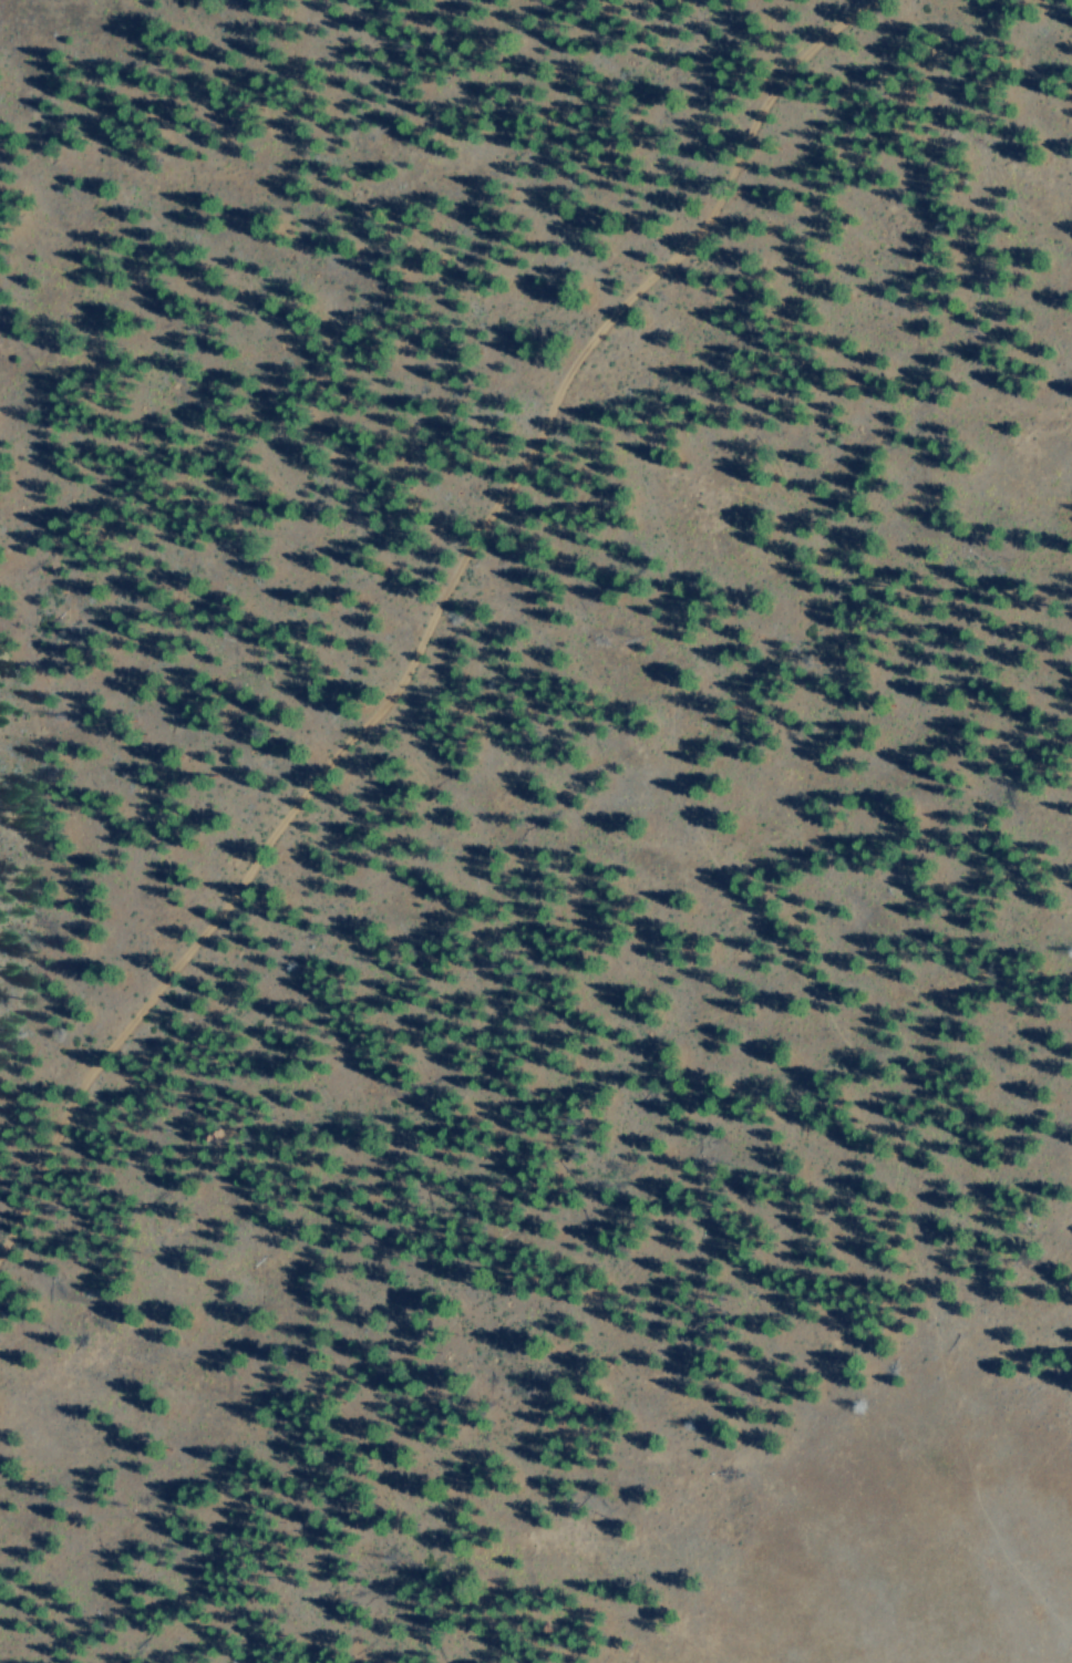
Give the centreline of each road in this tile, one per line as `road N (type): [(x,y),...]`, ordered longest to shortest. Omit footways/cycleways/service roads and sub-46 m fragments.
road 1 (track): [(0,1163),(117,930),(275,783),(525,400),(628,295),(742,153),(770,71),(861,0)]
road 2 (track): [(1071,1573),(557,1662)]

